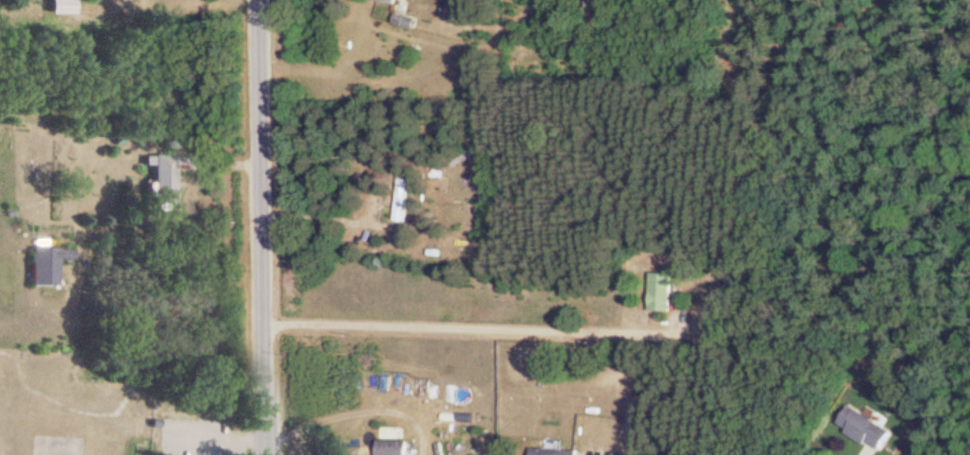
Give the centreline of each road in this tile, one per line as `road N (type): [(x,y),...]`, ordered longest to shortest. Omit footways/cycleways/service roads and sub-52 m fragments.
road 1 (tertiary): [(262,0),(259,454)]

